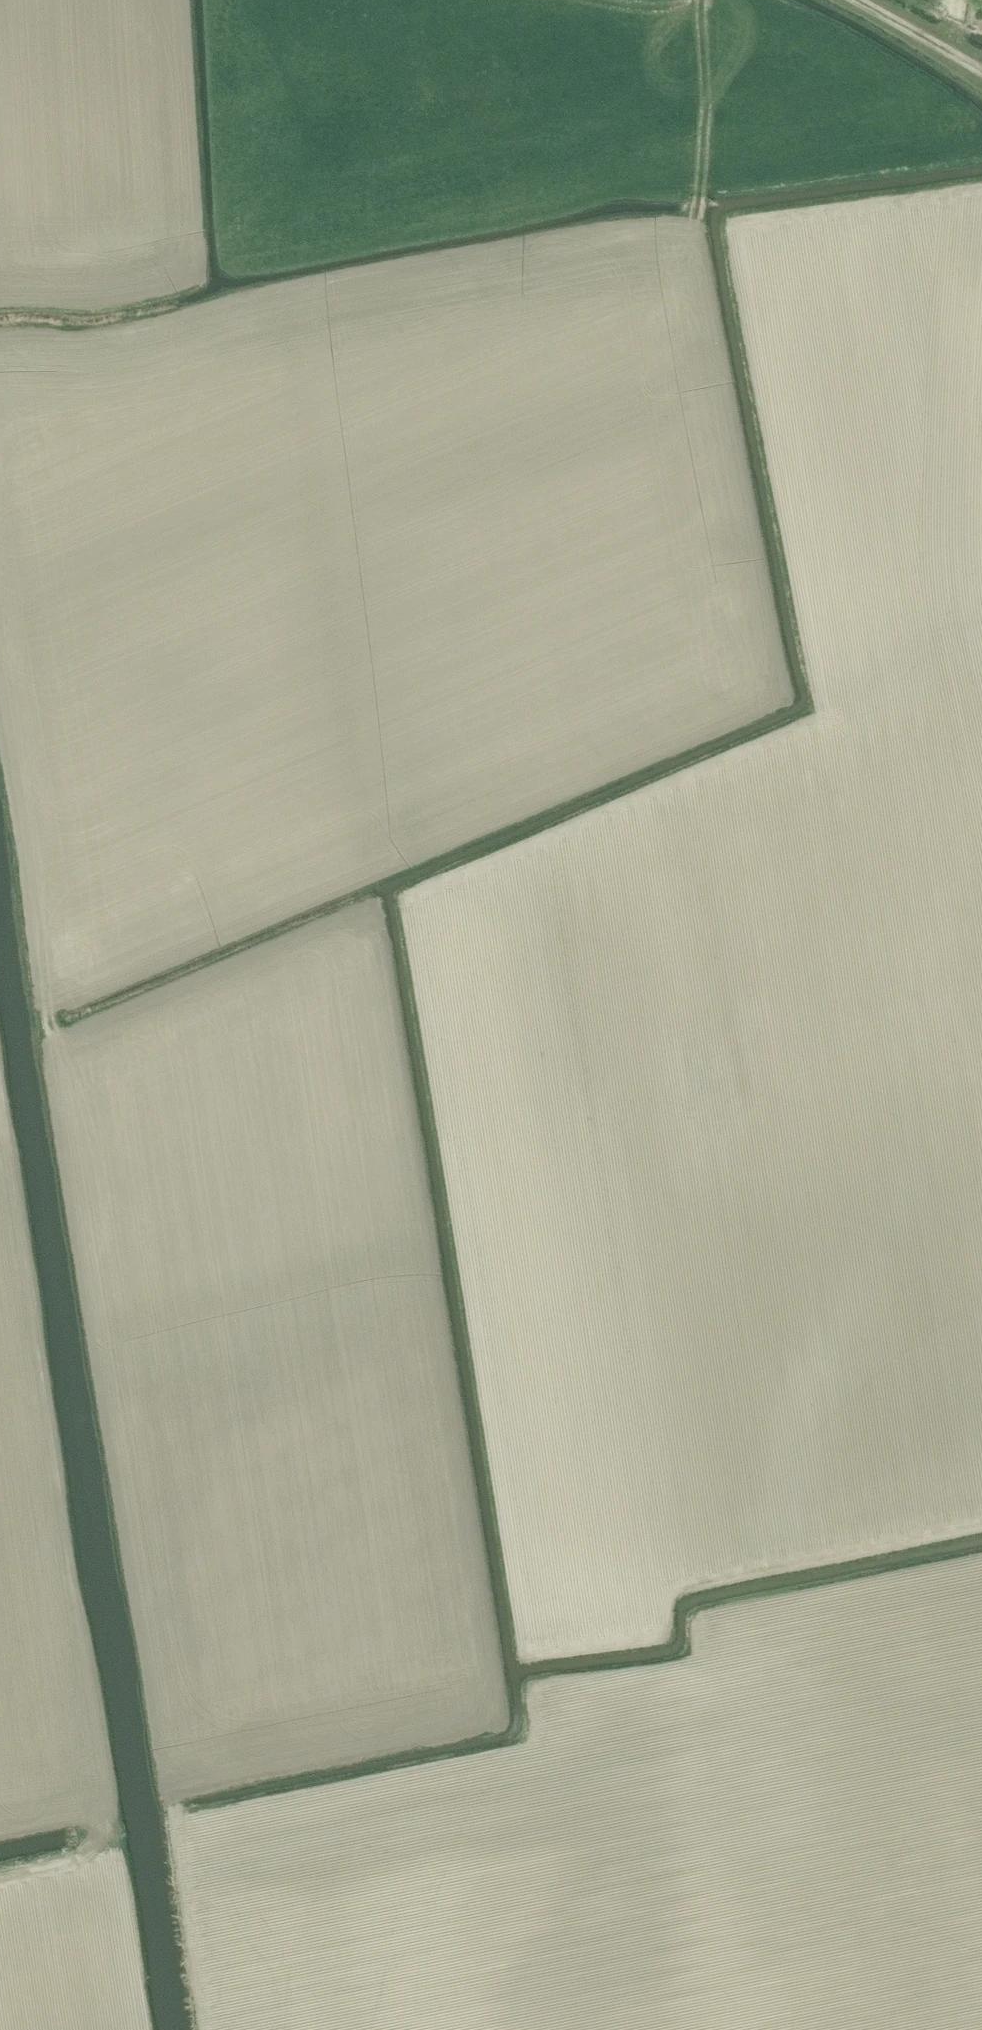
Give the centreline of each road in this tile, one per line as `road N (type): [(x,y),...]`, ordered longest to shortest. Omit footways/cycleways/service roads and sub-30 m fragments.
road 1 (track): [(981,74),(838,0)]

